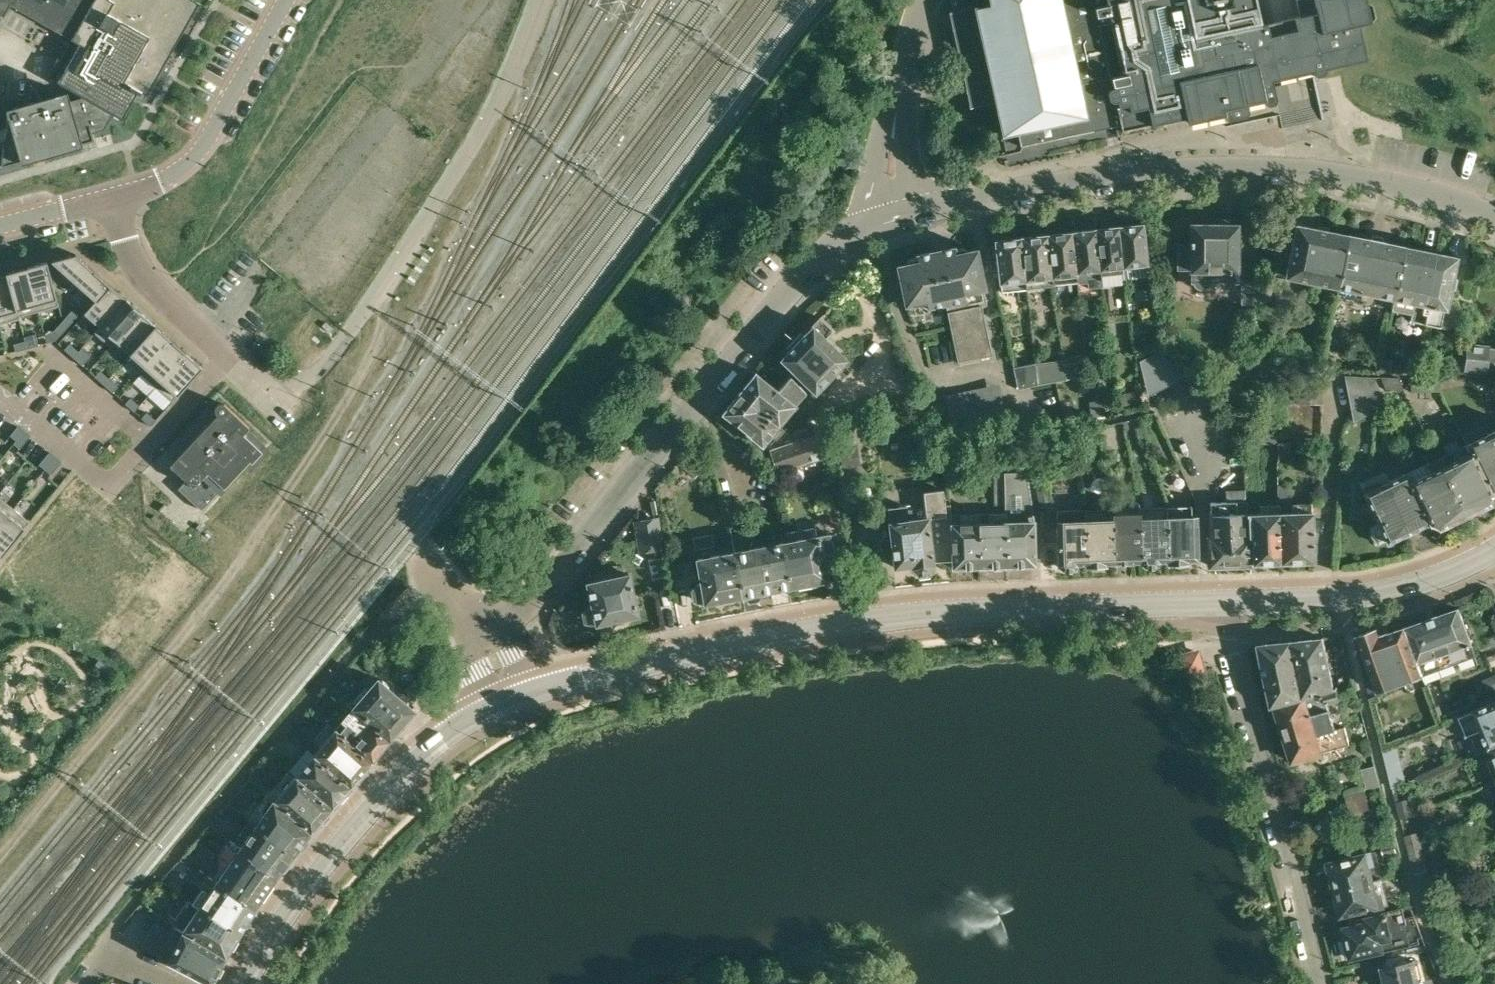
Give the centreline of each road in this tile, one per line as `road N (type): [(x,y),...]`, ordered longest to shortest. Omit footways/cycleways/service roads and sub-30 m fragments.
road 1 (tertiary): [(512,699),(872,621),(1224,605)]
road 2 (track): [(0,858),(226,579),(340,411),(380,332),(381,310),(371,296)]
road 3 (residential): [(1494,220),(1374,180),(1225,169),(980,194),(898,215)]
road 4 (residential): [(898,215),(842,236),(796,277),(485,646)]
road 5 (tertiary): [(512,699),(444,737),(383,793),(285,911),(244,983)]
road 6 (residential): [(1224,605),(1221,628),(1318,983)]
road 7 (tertiary): [(1224,605),(1388,593),(1494,551)]
road 8 (unclassified): [(109,197),(157,182),(195,157),(285,0)]
road 9 (residential): [(898,215),(893,118),(928,0)]
road 10 (residential): [(0,393),(113,488),(152,443)]
road 11 (unclassified): [(228,358),(153,288),(109,197)]
road 12 (residential): [(46,348),(152,443)]
road 13 (residential): [(485,646),(410,546)]

